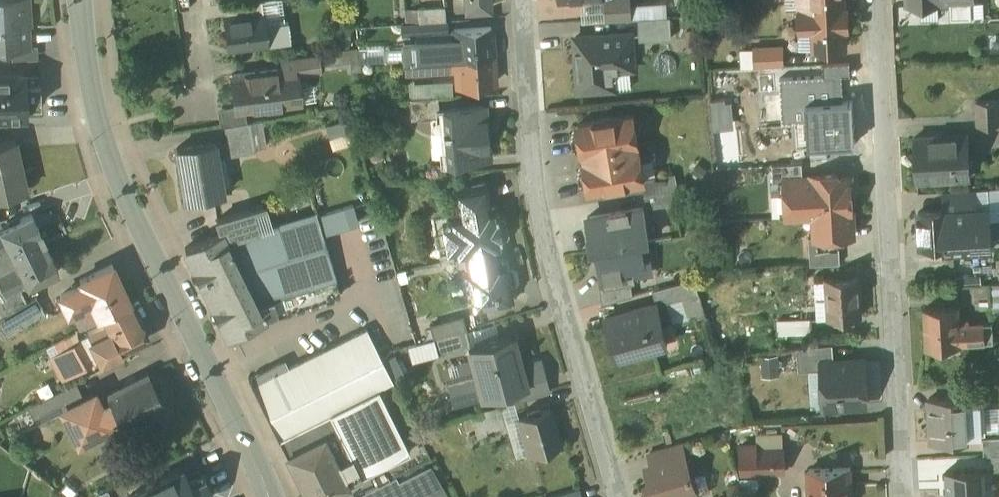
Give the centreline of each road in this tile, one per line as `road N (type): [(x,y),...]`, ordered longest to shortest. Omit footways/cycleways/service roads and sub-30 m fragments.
road 1 (tertiary): [(78,0),(101,132),(129,209),(271,496)]
road 2 (residential): [(617,496),(538,215),(521,0)]
road 3 (residential): [(904,496),(877,0)]

